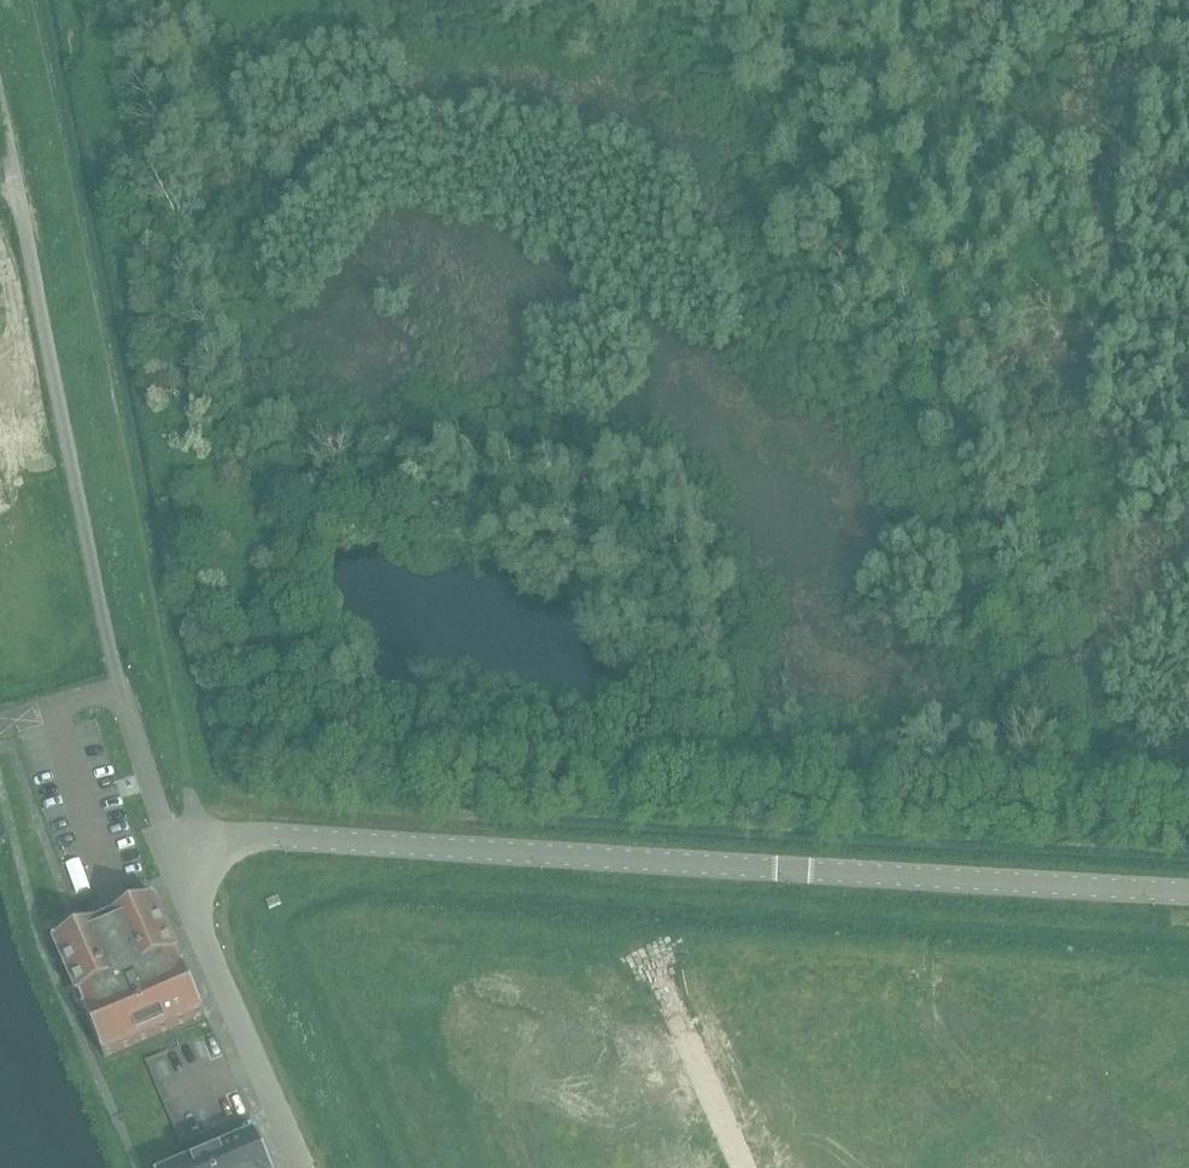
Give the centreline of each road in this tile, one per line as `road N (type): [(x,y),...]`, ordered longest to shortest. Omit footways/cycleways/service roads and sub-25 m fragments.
road 1 (unclassified): [(212,832),(1188,887)]
road 2 (track): [(212,832),(186,786),(34,0)]
road 3 (unclassified): [(212,832),(169,832),(120,693),(0,113)]
road 4 (residential): [(304,1167),(187,898),(191,852),(212,832)]
road 5 (residential): [(739,1167),(652,964)]

